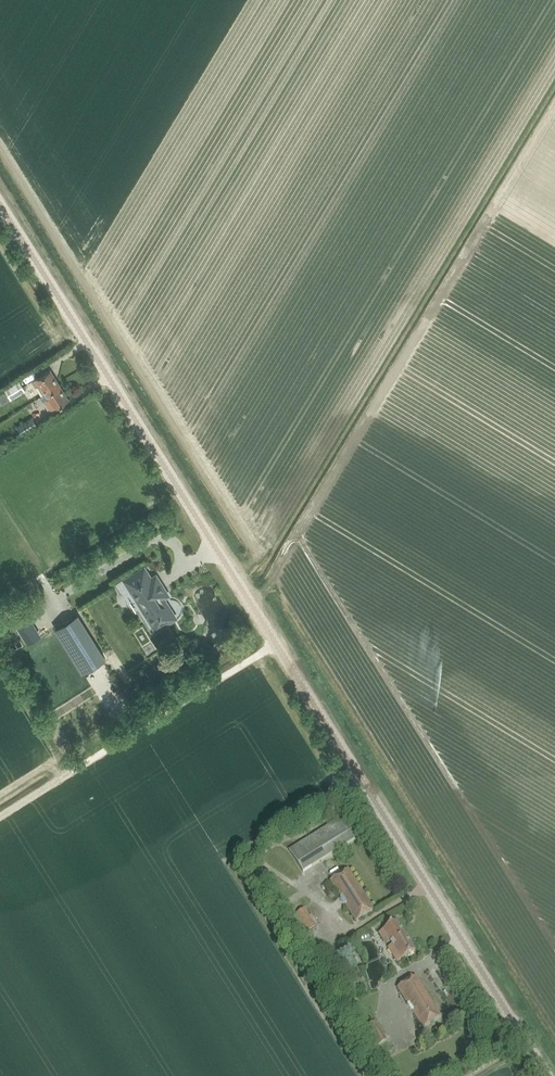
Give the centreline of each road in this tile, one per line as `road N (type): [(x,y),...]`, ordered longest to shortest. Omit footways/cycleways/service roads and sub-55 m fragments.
road 1 (unclassified): [(547,1075),(0,205)]

